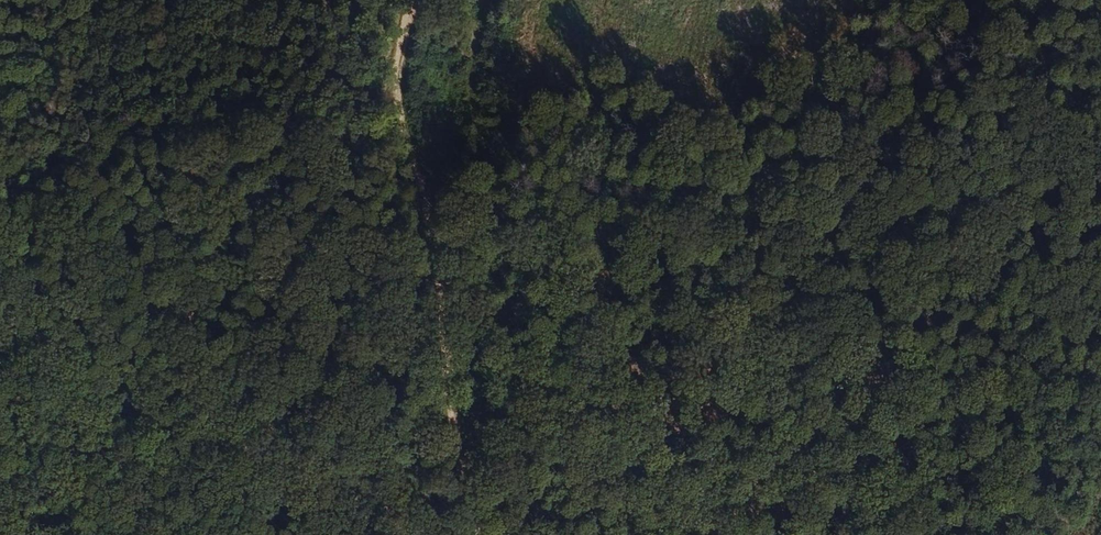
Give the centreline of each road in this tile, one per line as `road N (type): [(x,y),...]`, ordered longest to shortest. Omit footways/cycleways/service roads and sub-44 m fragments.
road 1 (track): [(412,0),(397,37),(396,67),(483,534)]
road 2 (track): [(0,363),(493,534)]
road 3 (track): [(967,0),(1100,223)]

